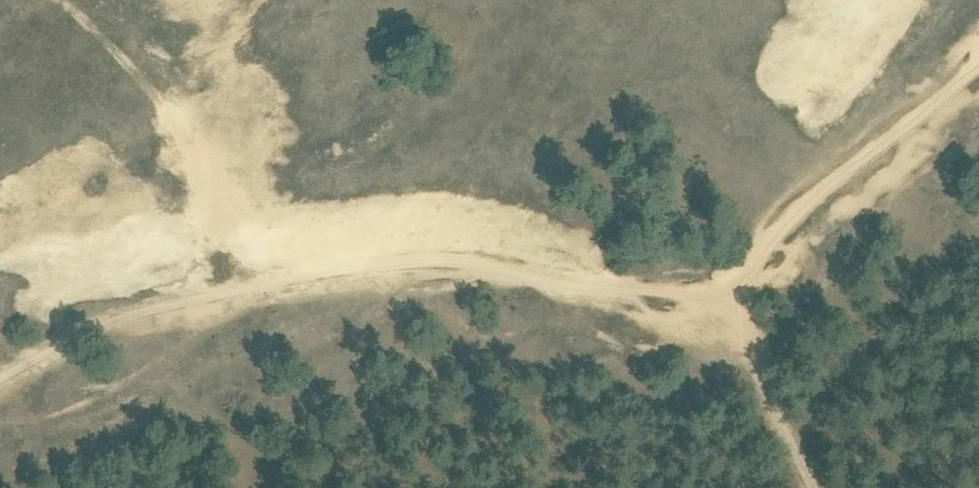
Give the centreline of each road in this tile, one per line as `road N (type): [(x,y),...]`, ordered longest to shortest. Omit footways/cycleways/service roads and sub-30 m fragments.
road 1 (track): [(47,0),(84,23),(183,129),(266,285)]

